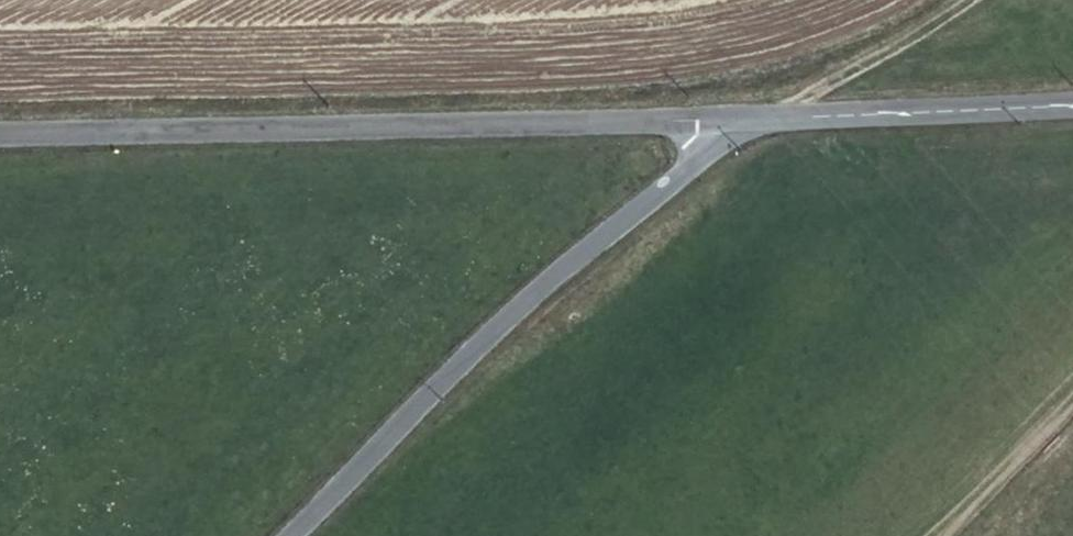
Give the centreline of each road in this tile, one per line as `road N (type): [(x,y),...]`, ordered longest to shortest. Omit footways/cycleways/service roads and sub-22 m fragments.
road 1 (unclassified): [(0,135),(736,116)]
road 2 (residential): [(736,116),(707,157),(428,396),(292,535)]
road 3 (residential): [(736,116),(1072,104)]
road 4 (track): [(967,0),(798,100),(793,116)]

